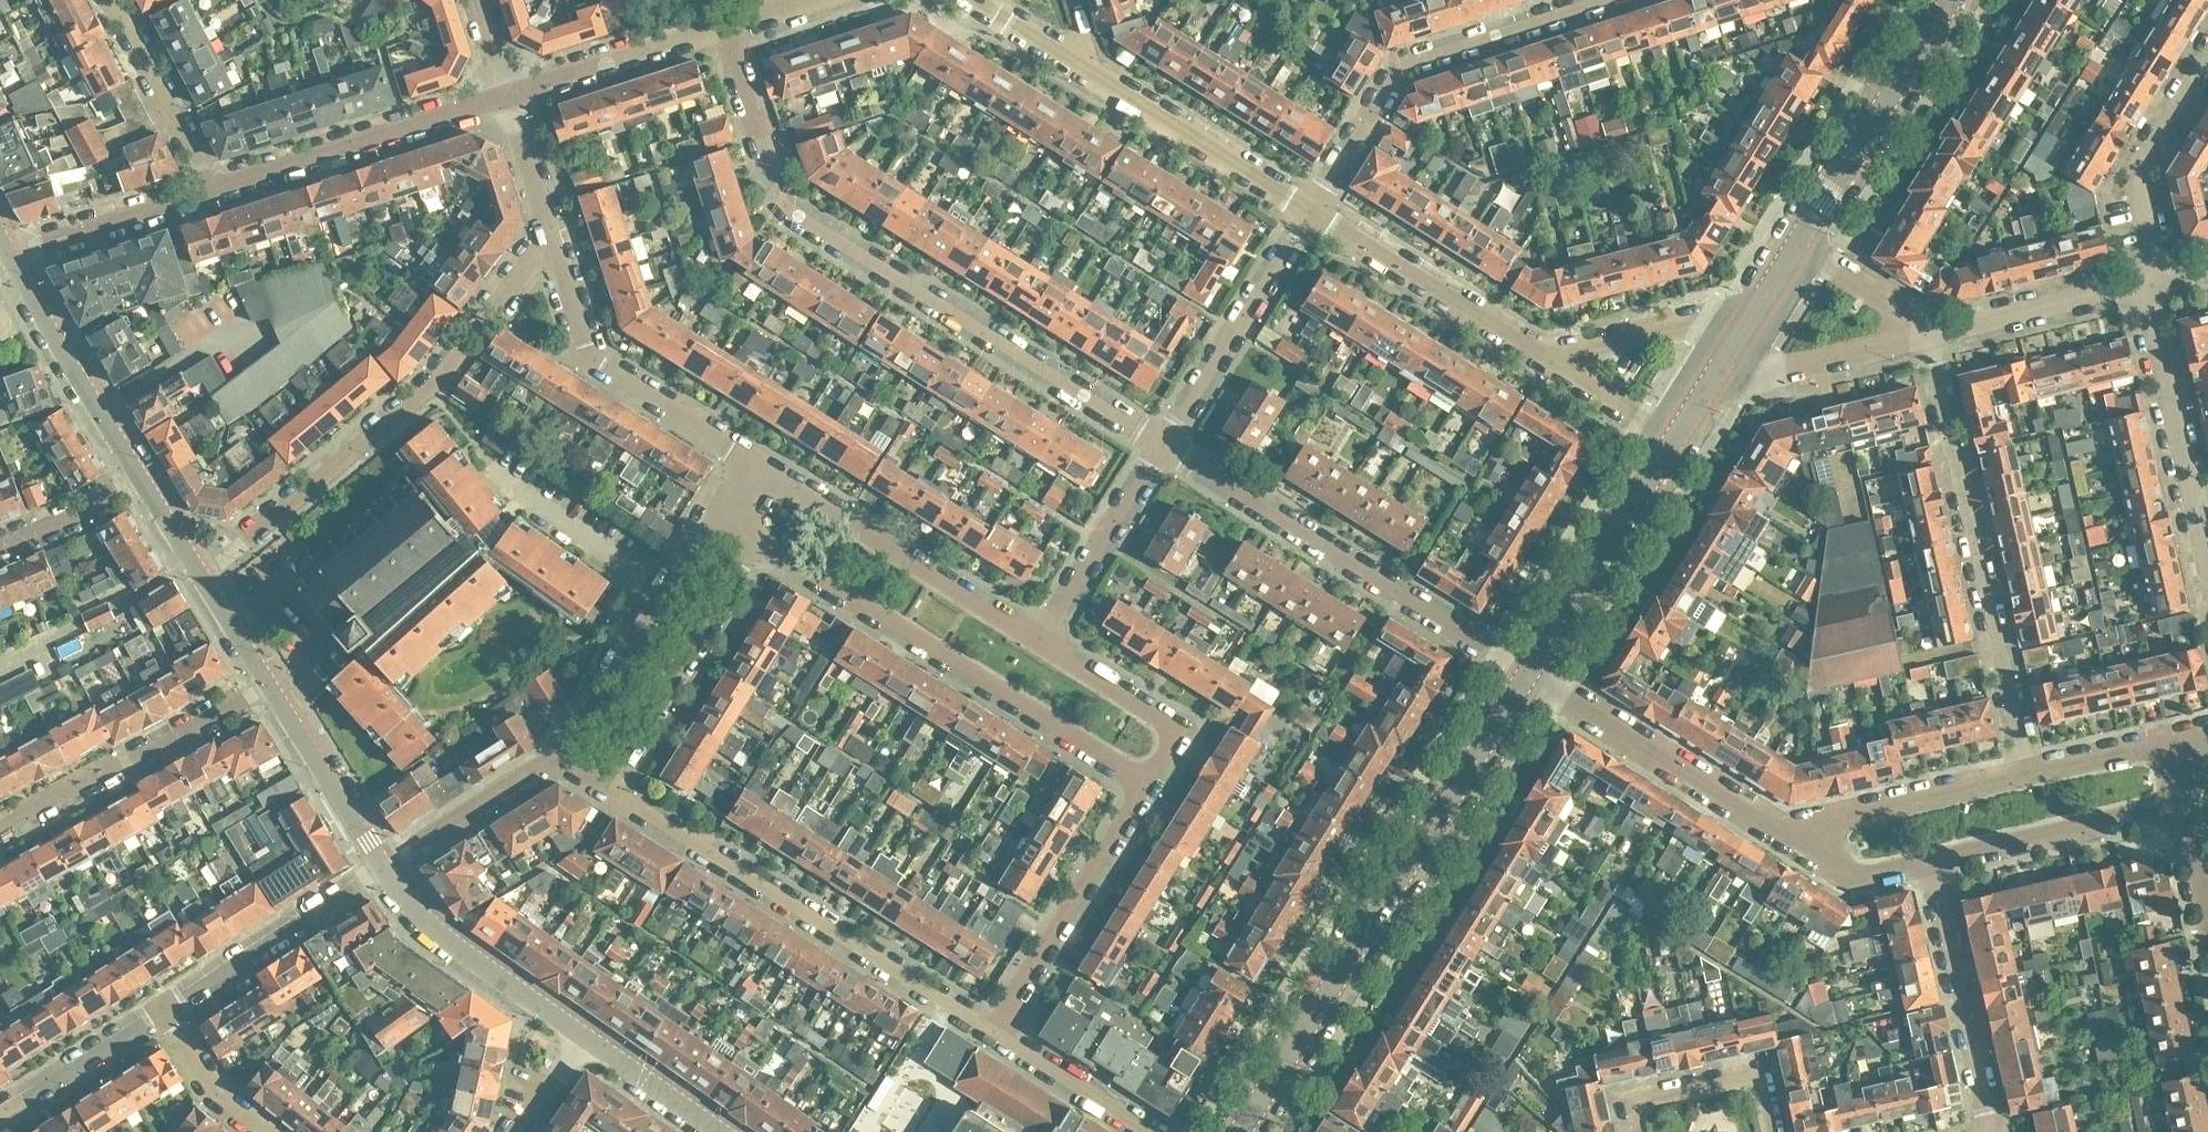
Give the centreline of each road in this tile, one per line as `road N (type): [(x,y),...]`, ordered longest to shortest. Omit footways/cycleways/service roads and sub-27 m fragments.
road 1 (residential): [(1163,444),(784,203),(725,25)]
road 2 (tertiary): [(1241,1131),(1526,677)]
road 3 (residential): [(202,576),(436,383),(551,238)]
road 4 (residential): [(1148,781),(756,537)]
road 5 (residential): [(995,1030),(606,784)]
road 6 (residential): [(2027,772),(1926,335)]
road 7 (residential): [(1526,677),(1163,444)]
road 8 (residential): [(1309,213),(971,0)]
road 9 (residential): [(1309,213),(1403,68),(1604,0)]
road 10 (residential): [(1041,640),(774,476)]
road 11 (residential): [(747,459),(597,359),(551,238)]
road 12 (residential): [(213,188),(508,94)]
road 13 (residential): [(0,827),(270,683)]
road 14 (residential): [(1777,829),(1526,677)]
road 15 (residential): [(995,1030),(1148,781)]
road 16 (residential): [(606,784),(756,537)]
road 17 (tertiary): [(1796,245),(1949,0)]
road 18 (residential): [(561,756),(716,513)]
road 19 (tertiary): [(1526,677),(1676,438)]
road 20 (residential): [(1547,360),(1309,213)]
road 21 (residential): [(1993,1131),(1930,860)]
road 22 (residential): [(1163,444),(1309,213)]
road 23 (residential): [(163,1008),(387,863)]
road 24 (residential): [(387,863),(449,936),(587,1033)]
road 25 (residential): [(11,253),(143,477)]
road 26 (residential): [(1777,829),(2027,772)]
road 27 (residential): [(1930,860),(2177,805)]
road 28 (residential): [(2162,278),(2141,169),(2207,60)]
road 29 (residential): [(2194,509),(2141,283)]
road 30 (residential): [(1041,640),(1163,444)]
road 31 (residential): [(508,94),(725,25)]
road 32 (residential): [(1926,335),(2141,283)]
road 33 (residential): [(1148,781),(1174,727),(1041,640)]
road 34 (residential): [(270,683),(387,863)]
road 35 (residential): [(213,188),(111,0)]
road 36 (residential): [(11,253),(213,188)]
road 37 (residential): [(1720,366),(1777,372),(1926,335)]
road 38 (residential): [(387,863),(561,756)]
road 39 (residential): [(1636,1131),(1636,1107),(1650,1097),(1737,1076),(1767,1094),(1776,1131)]
road 40 (residential): [(1744,328),(1703,318),(1547,360)]
road 41 (residential): [(1160,1131),(995,1030)]
road 42 (residential): [(0,1112),(163,1008)]
road 43 (residential): [(2027,772),(2201,732)]
road 44 (residential): [(587,1033),(729,1131)]
road 45 (residential): [(1930,860),(1840,873),(1777,829)]
road 46 (residential): [(264,1131),(214,1091),(163,1008)]
road 47 (residential): [(0,545),(143,477)]
road 48 (residential): [(1926,335),(1796,245)]
road 49 (residential): [(1676,438),(1547,360)]
road 50 (residential): [(551,238),(508,94)]
road 51 (residential): [(202,576),(270,683)]
road 52 (residential): [(516,1131),(587,1033)]

